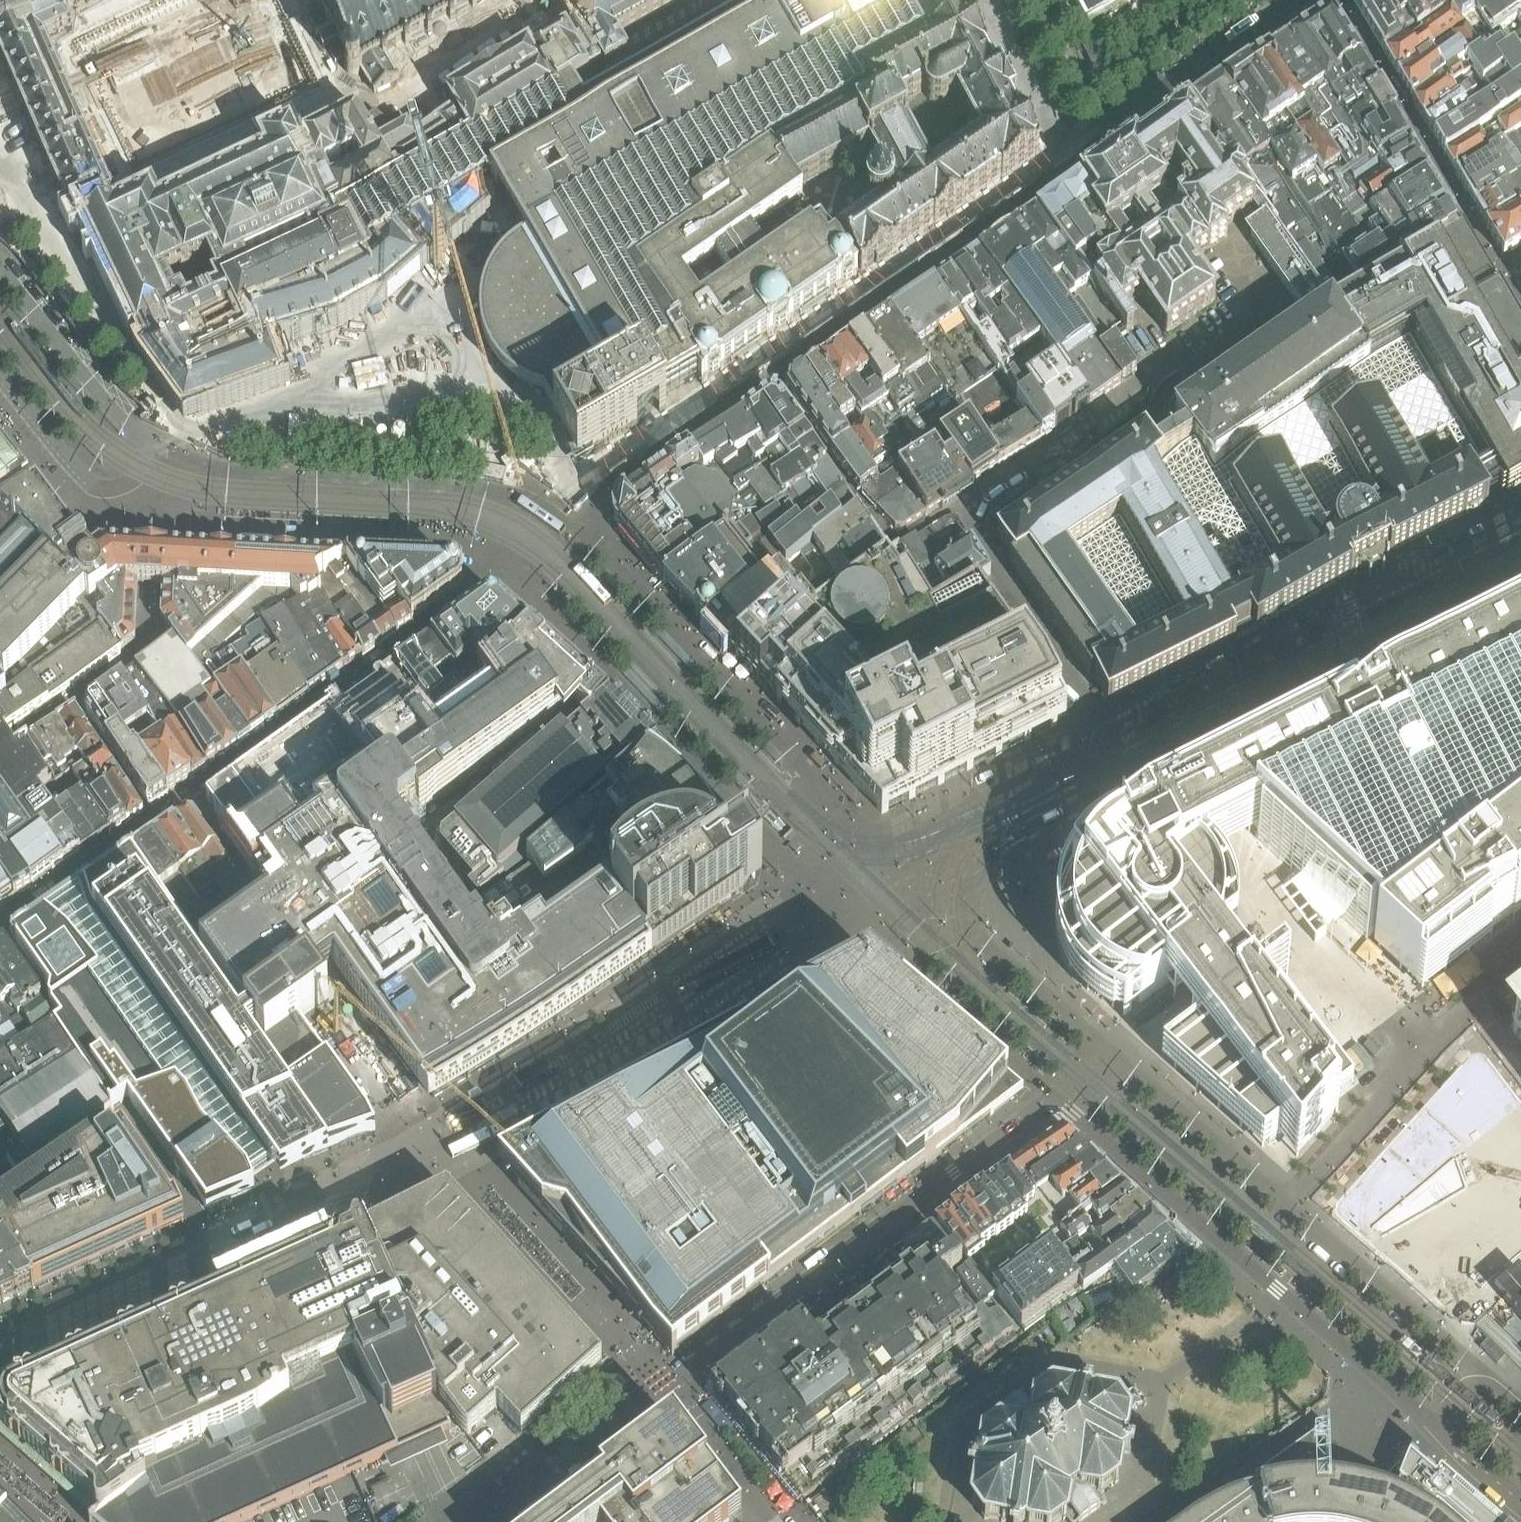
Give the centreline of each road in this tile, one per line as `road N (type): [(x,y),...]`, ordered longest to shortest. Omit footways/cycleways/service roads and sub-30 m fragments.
road 1 (residential): [(489,1521),(1065,1100),(1445,1434)]
road 2 (residential): [(1105,734),(1102,760),(1115,785),(1146,790),(1520,598)]
road 3 (residential): [(1520,521),(1105,734)]
road 4 (residential): [(1105,734),(973,517),(1144,404)]
road 5 (residential): [(0,368),(85,475),(111,487),(137,473),(147,448),(0,265)]

